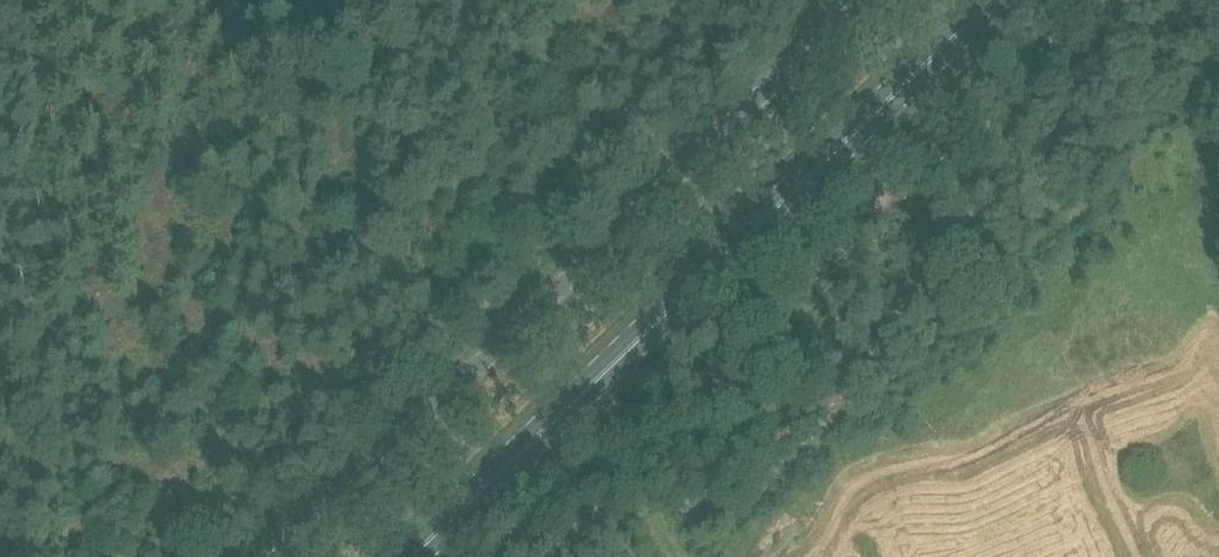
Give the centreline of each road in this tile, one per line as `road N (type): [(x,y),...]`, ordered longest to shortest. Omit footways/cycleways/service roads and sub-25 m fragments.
road 1 (unclassified): [(278,556),(863,0)]
road 2 (primary): [(416,556),(1000,0)]

